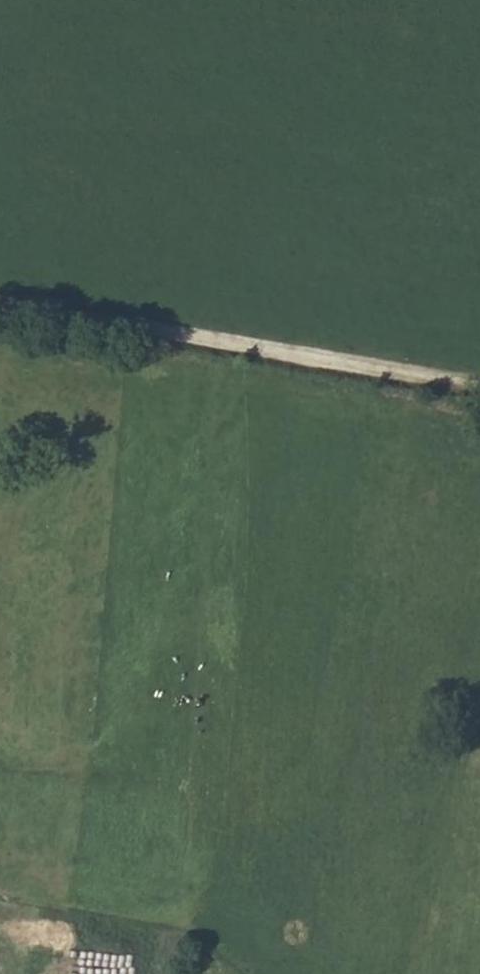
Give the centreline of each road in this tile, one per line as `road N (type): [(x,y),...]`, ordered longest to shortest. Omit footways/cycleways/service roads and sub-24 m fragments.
road 1 (track): [(479,385),(0,300)]

